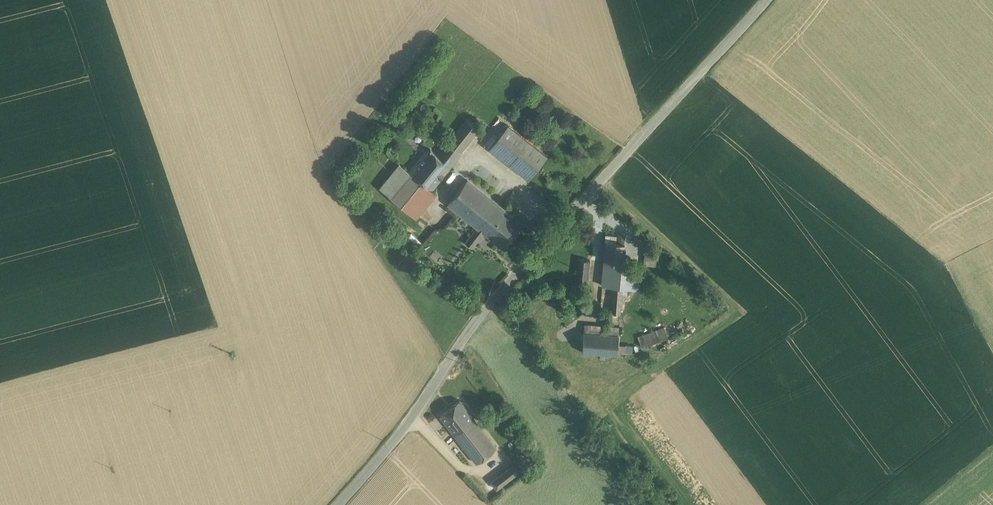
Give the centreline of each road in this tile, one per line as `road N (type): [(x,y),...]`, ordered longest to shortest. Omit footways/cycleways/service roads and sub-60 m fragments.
road 1 (tertiary): [(338,504),(433,392),(460,341),(766,0)]

